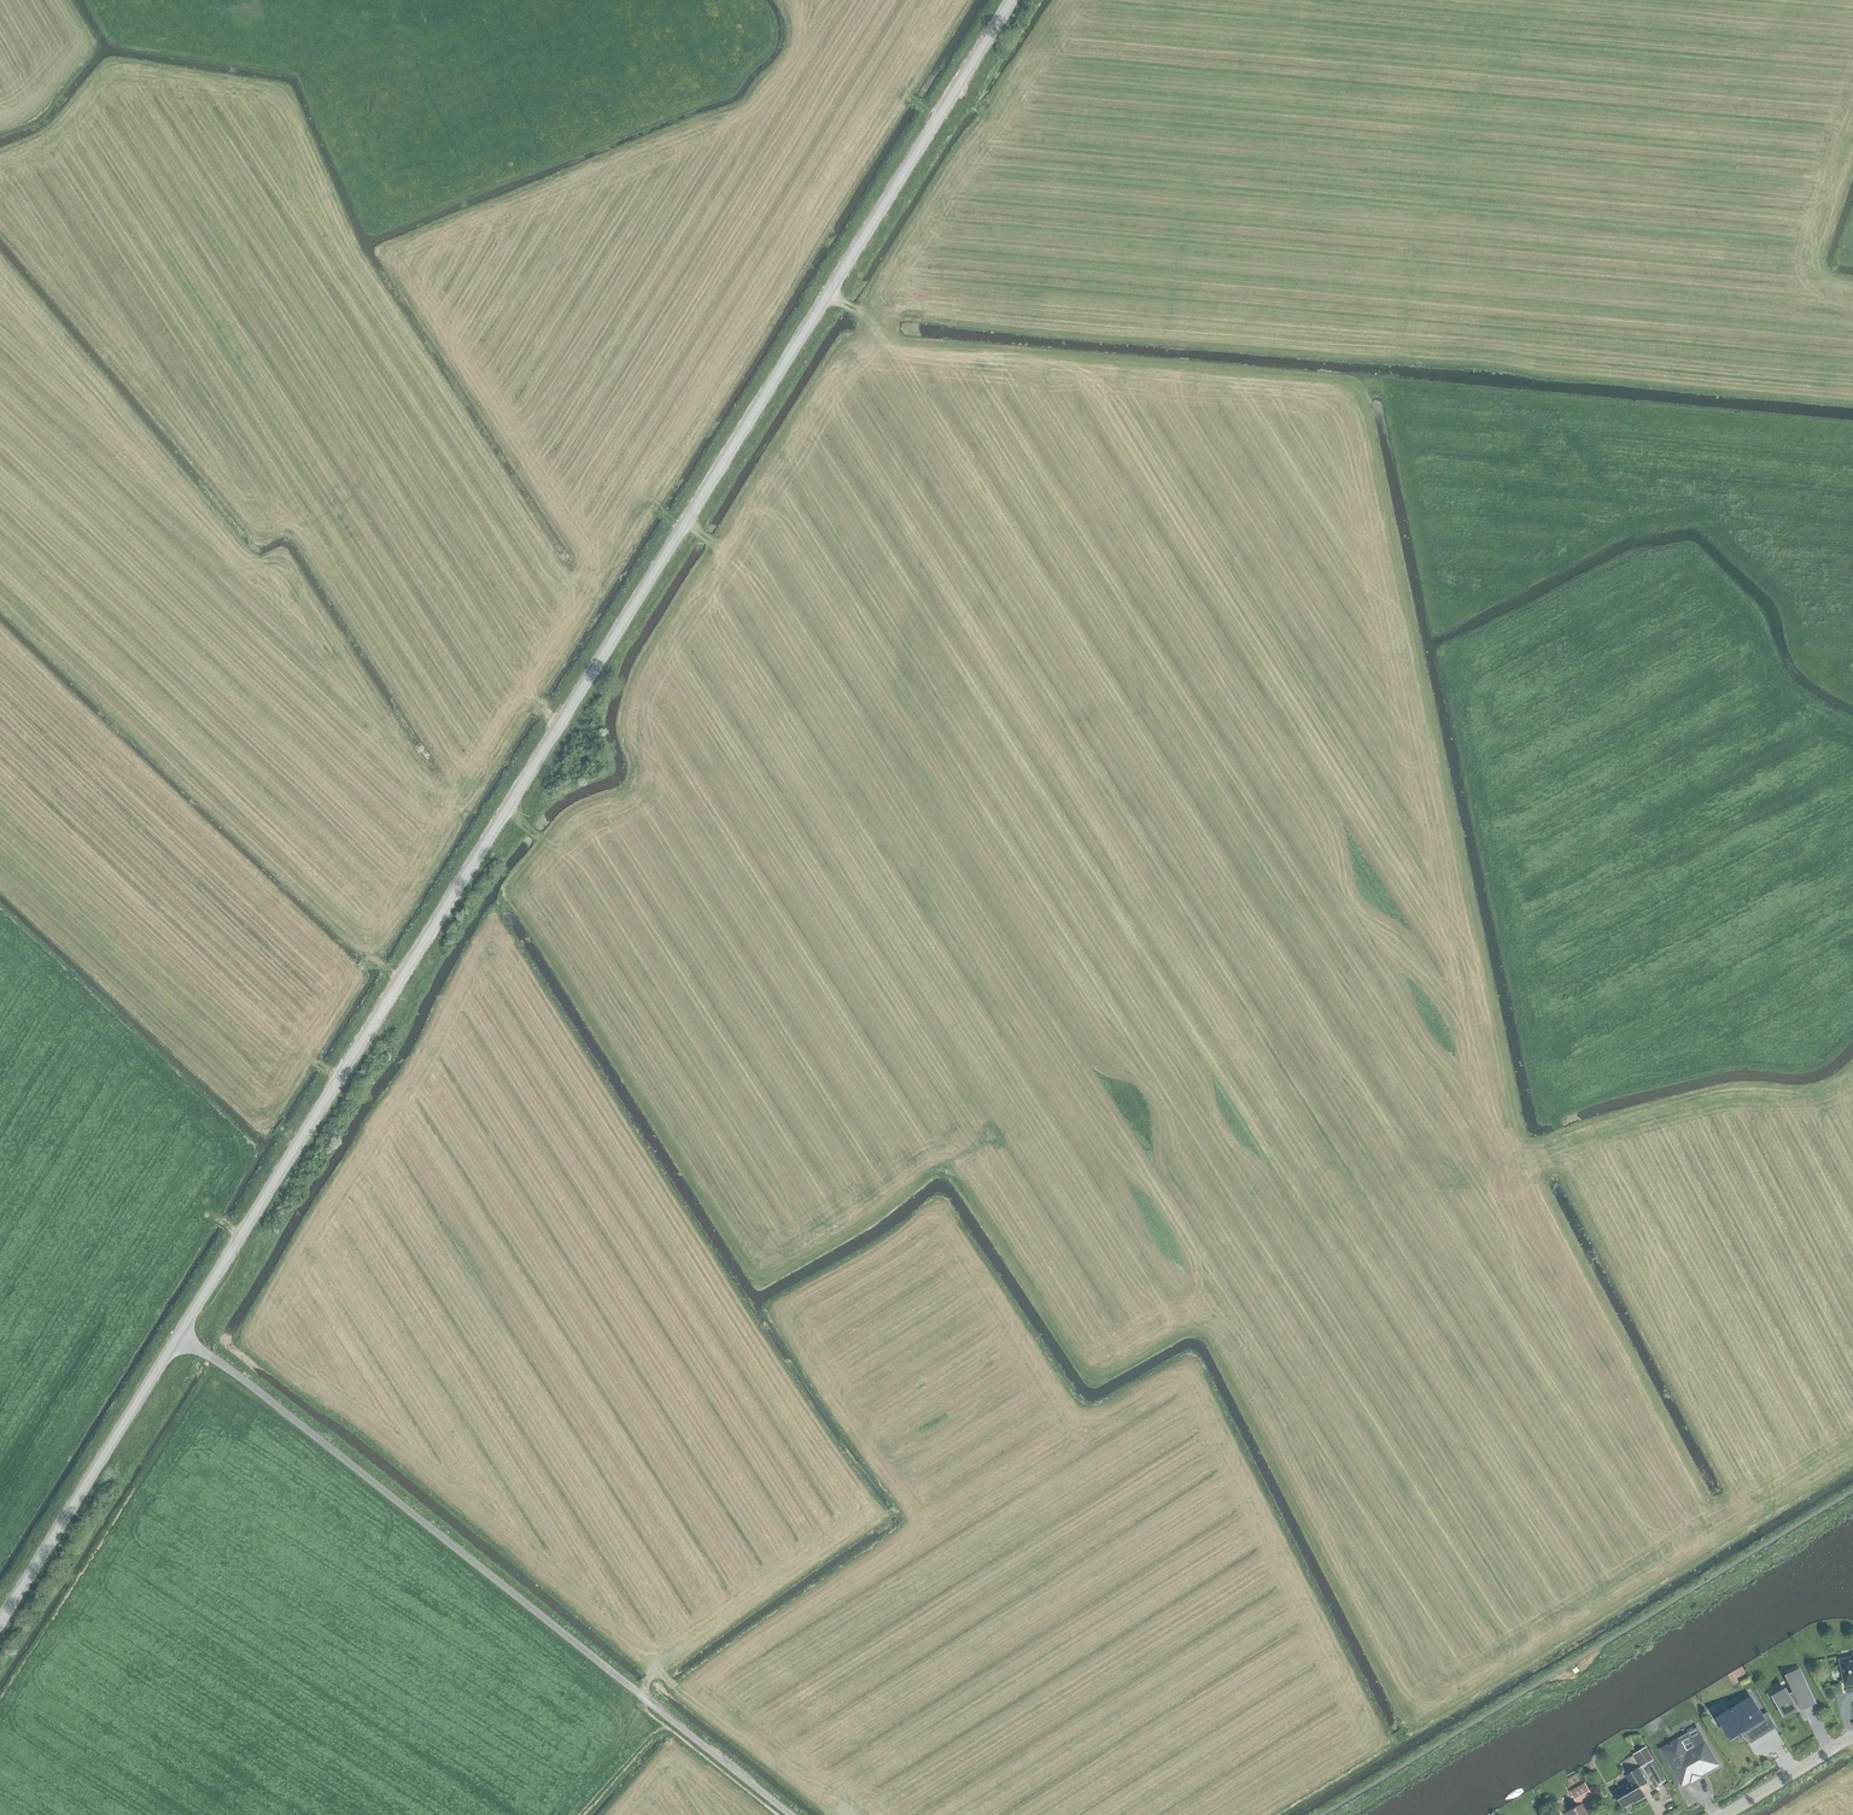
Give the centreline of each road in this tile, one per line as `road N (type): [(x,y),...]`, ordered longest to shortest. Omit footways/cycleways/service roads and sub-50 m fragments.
road 1 (tertiary): [(177,1341),(1009,0)]
road 2 (unclassified): [(798,1814),(485,1567),(177,1341)]
road 3 (tertiary): [(0,1621),(177,1341)]
road 4 (tertiary): [(1725,1814),(1852,1738)]

